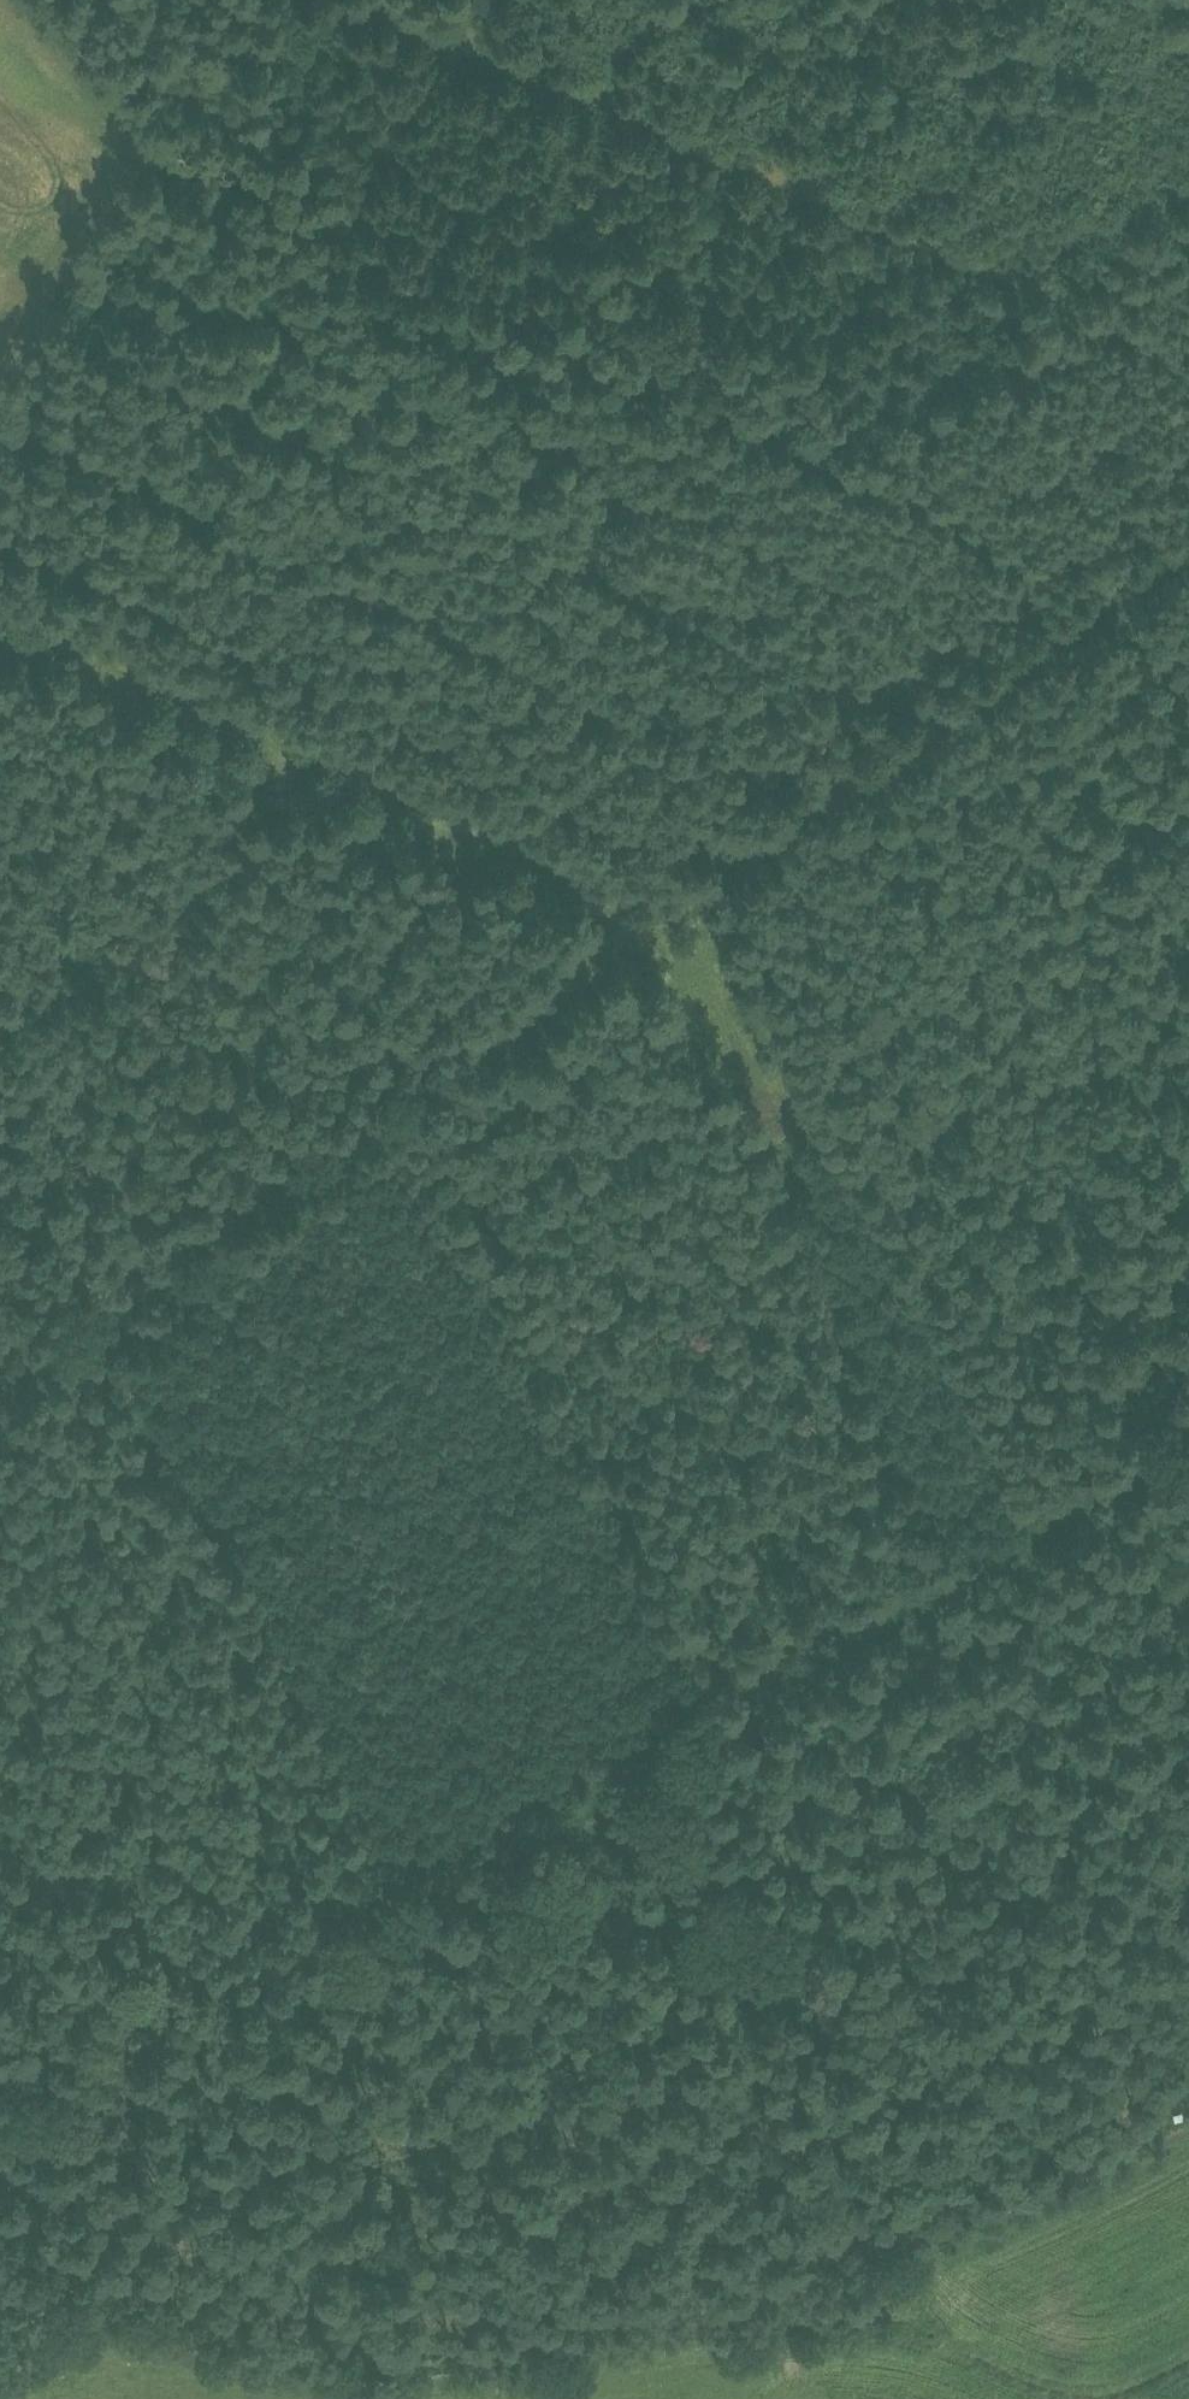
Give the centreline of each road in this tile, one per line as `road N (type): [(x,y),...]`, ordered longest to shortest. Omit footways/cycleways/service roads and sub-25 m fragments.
road 1 (track): [(1188,1413),(782,1650),(606,1786),(347,1913),(250,1992),(221,2104),(182,2165),(0,2101)]

